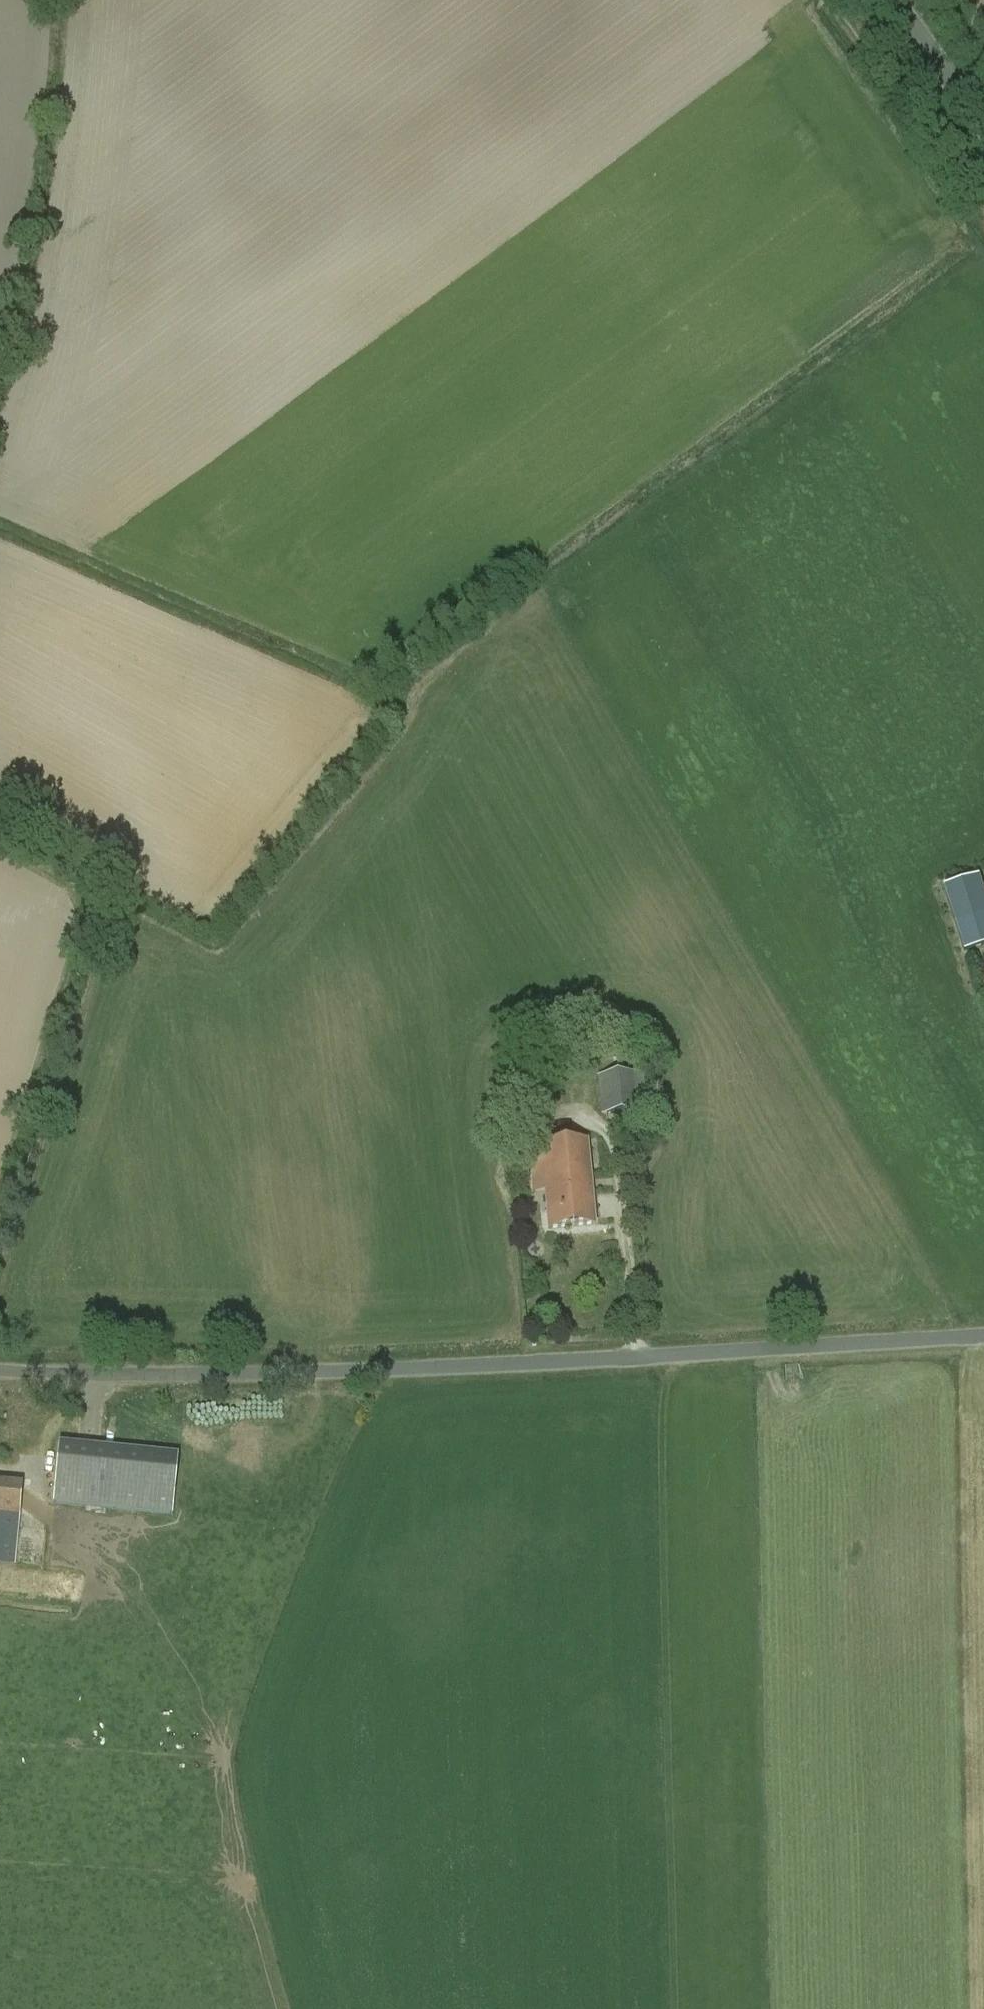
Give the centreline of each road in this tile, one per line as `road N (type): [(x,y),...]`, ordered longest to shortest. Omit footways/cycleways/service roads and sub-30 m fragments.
road 1 (unclassified): [(983,1335),(708,1354),(63,1372),(0,1363)]
road 2 (unclassified): [(983,127),(893,0)]

